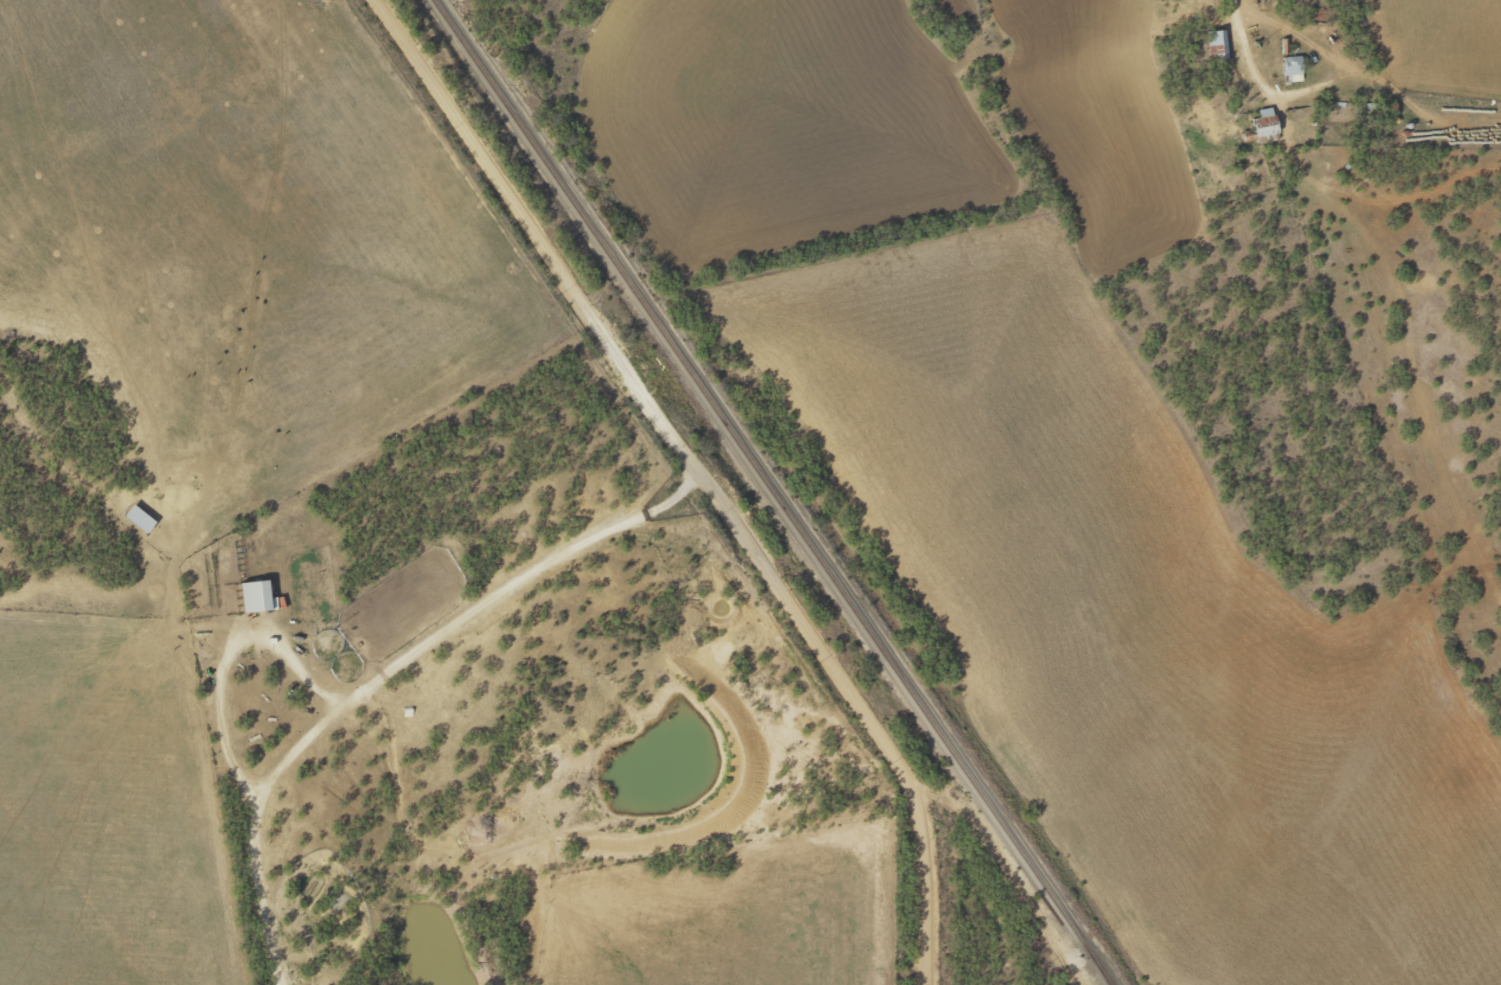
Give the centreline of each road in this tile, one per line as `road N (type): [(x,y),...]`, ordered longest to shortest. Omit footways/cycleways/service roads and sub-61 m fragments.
road 1 (residential): [(916,984),(930,868),(870,722),(810,662),(695,506),(675,496),(644,411),(354,0)]
road 2 (residential): [(1500,560),(1455,475),(1405,269),(1306,0)]

